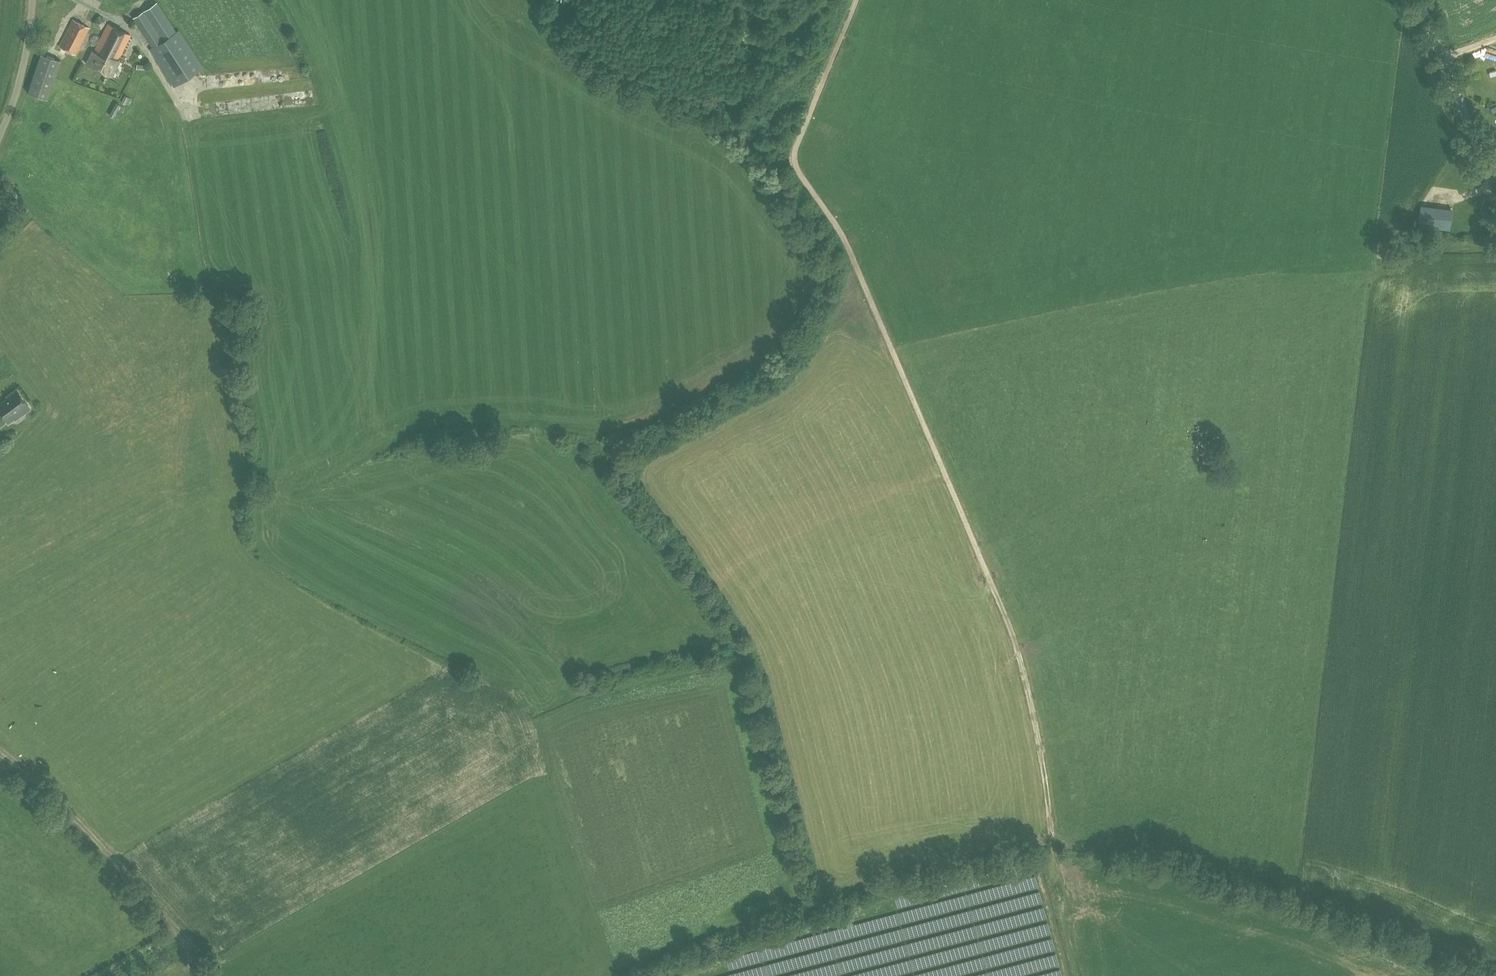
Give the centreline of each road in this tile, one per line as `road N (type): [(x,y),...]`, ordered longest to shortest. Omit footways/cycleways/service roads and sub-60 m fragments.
road 1 (tertiary): [(1495,188),(1419,0)]
road 2 (unclassified): [(0,135),(23,75),(34,0)]

